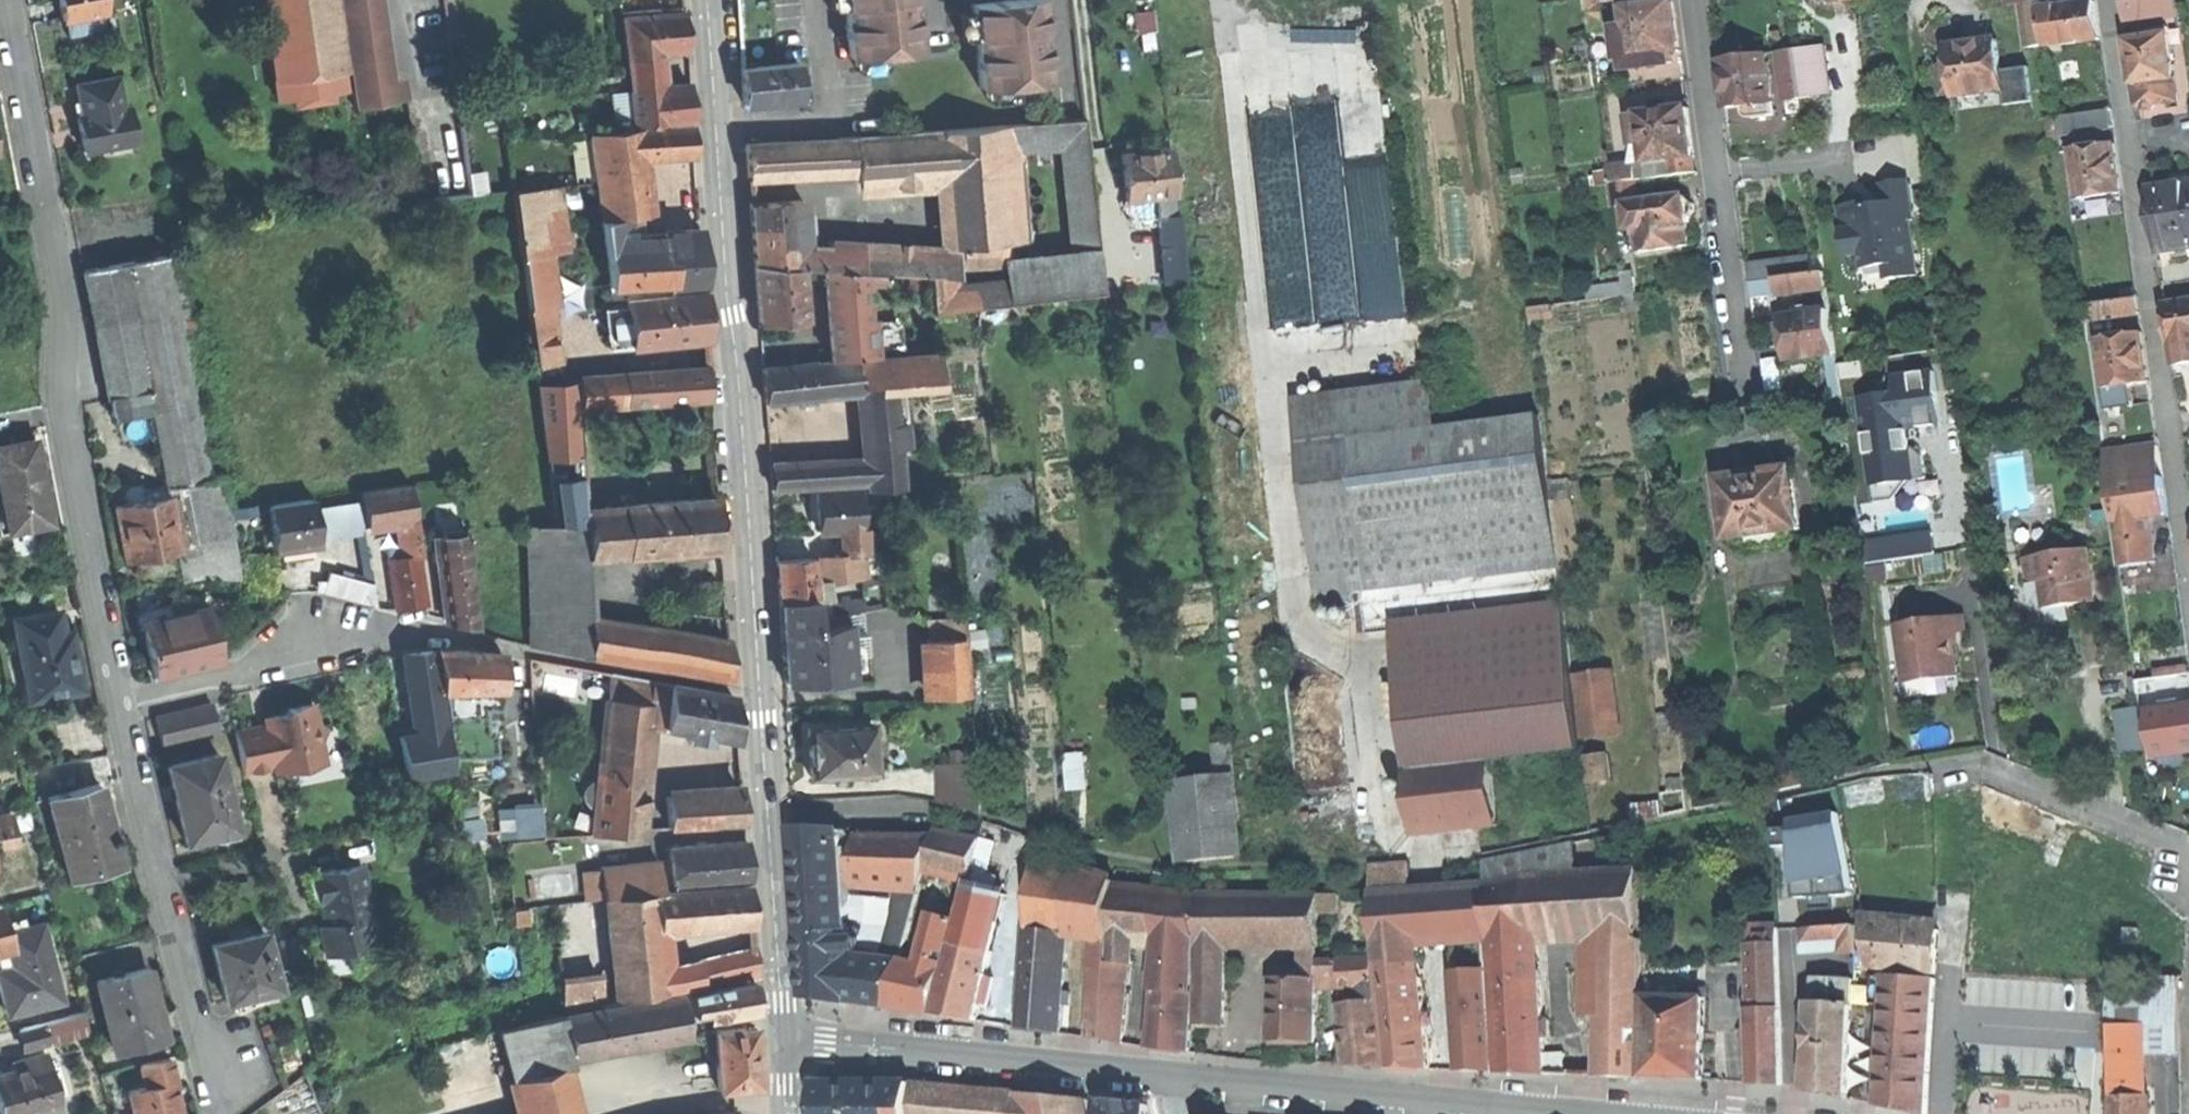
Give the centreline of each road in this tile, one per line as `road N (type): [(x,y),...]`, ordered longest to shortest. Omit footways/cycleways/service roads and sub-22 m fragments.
road 1 (secondary): [(784,1040),(705,0)]
road 2 (residential): [(6,0),(53,246),(69,442),(123,701)]
road 3 (residential): [(2109,0),(2188,555)]
road 4 (tertiary): [(1616,1113),(1178,1076)]
road 5 (residential): [(123,701),(196,1014),(237,1101)]
road 6 (residential): [(1695,0),(1747,402)]
road 7 (tertiary): [(1178,1076),(784,1040)]
road 8 (residential): [(416,634),(348,636),(278,664),(123,701)]
road 9 (residential): [(1941,1113),(1954,949)]

